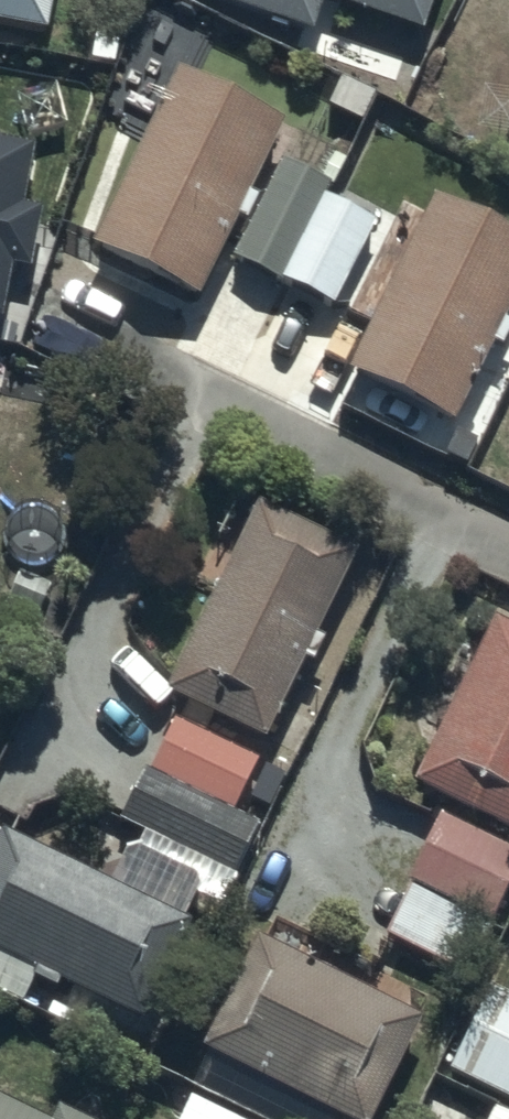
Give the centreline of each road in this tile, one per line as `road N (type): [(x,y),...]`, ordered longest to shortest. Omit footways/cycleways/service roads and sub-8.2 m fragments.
road 1 (residential): [(508,548),(118,356)]

